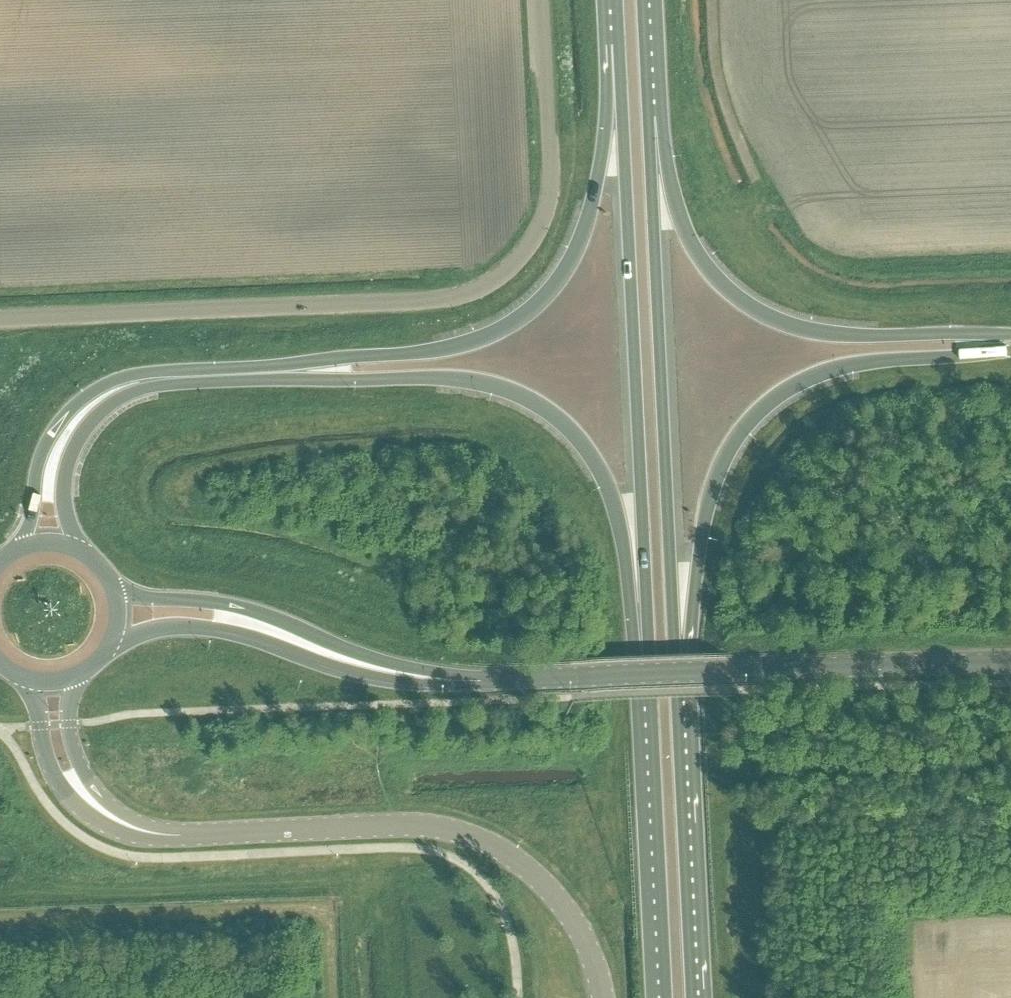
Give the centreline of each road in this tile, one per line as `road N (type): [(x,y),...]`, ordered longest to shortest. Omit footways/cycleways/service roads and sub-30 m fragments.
road 1 (unclassified): [(0,318),(430,302),(487,285),(530,246),(549,194),(540,0)]
road 2 (unclassified): [(602,997),(589,950),(561,901),(518,860),(474,837),(402,826),(163,834),(109,815),(68,772),(50,678)]
road 3 (trunk): [(619,45),(649,679)]
road 4 (trunk): [(676,678),(646,108)]
road 5 (trunk): [(676,678),(715,479),(741,430),(768,403),(836,370),(1010,348)]
road 6 (trunk): [(307,371),(351,381),(468,380),(557,418),(593,460),(616,510),(649,679)]
road 7 (trunk): [(619,45),(588,216),(575,251),(538,305),(514,324),(453,347),(307,371)]
road 8 (trunk): [(1010,337),(850,335),(770,319),(735,298),(690,245),(646,108)]
road 9 (secondary): [(480,682),(371,662),(235,606),(114,592)]
road 10 (secondary): [(110,638),(205,626),(395,681),(480,682)]
road 11 (trunk): [(692,997),(676,678)]
road 12 (trunk): [(649,679),(665,997)]
road 13 (secondary): [(1010,664),(717,672)]
road 14 (trunk): [(140,382),(105,386),(56,427),(27,547)]
road 15 (trunk): [(72,546),(64,492),(72,454),(93,422),(140,382)]
road 16 (trunk): [(307,371),(140,382)]
road 17 (secondary): [(589,679),(717,672)]

